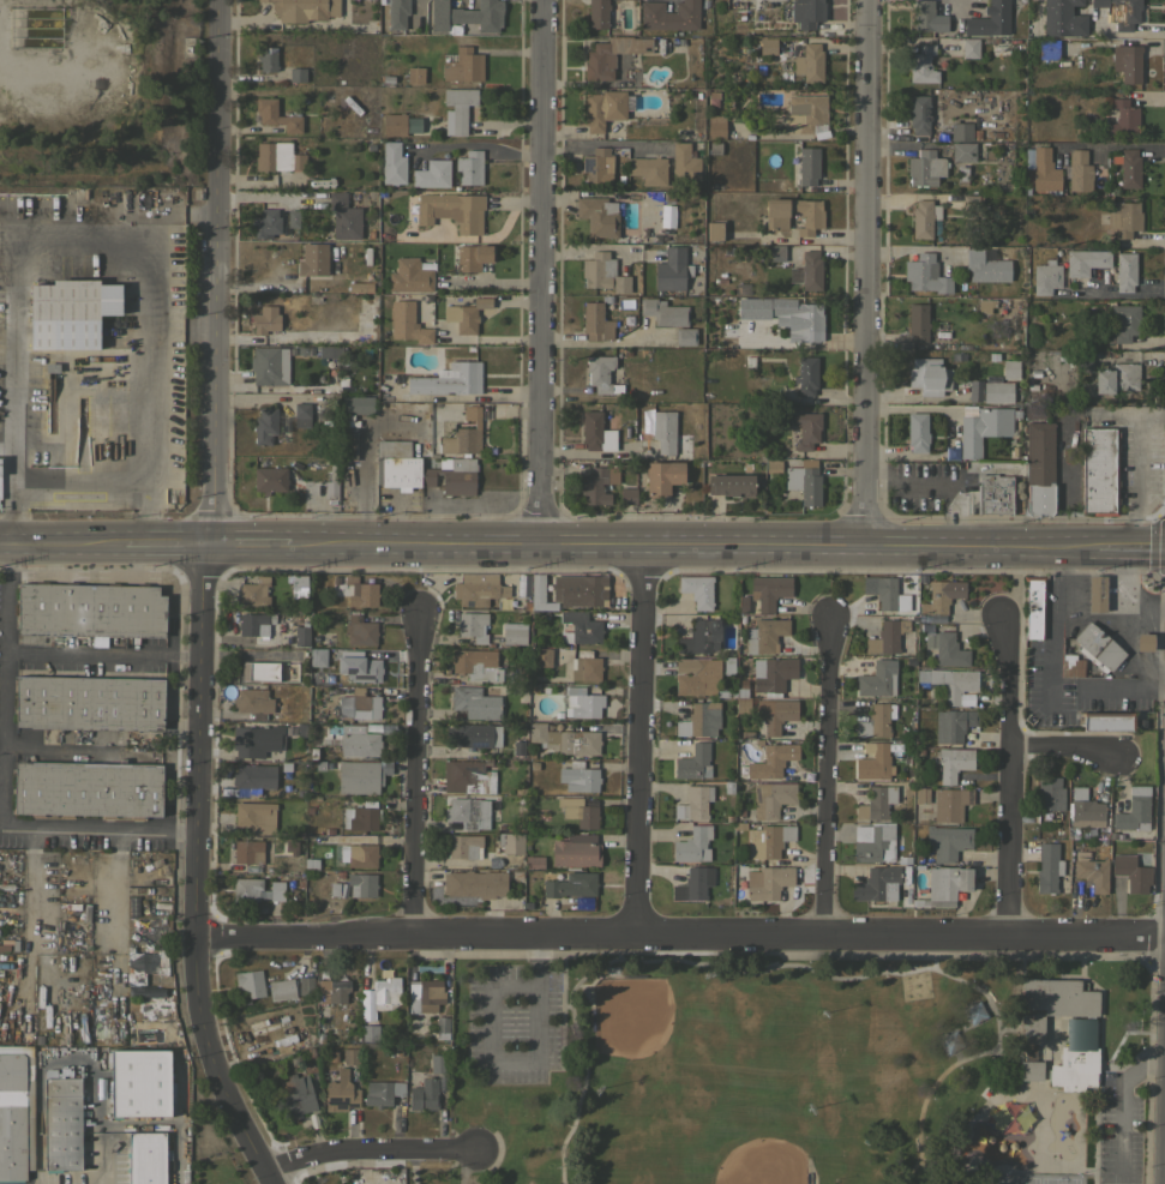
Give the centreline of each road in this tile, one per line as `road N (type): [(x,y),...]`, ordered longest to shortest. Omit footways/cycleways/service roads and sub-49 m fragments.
road 1 (residential): [(193,936),(1164,934)]
road 2 (residential): [(269,1183),(222,1089),(192,964),(204,547)]
road 3 (tertiary): [(851,546),(290,547)]
road 4 (residential): [(213,0),(204,547)]
road 5 (residential): [(861,0),(851,546)]
road 6 (residential): [(539,0),(538,545)]
road 7 (residential): [(636,934),(644,545)]
road 8 (residential): [(410,934),(419,613)]
road 9 (residential): [(1007,934),(1008,655),(997,615)]
road 10 (residential): [(819,934),(827,619)]
road 11 (tertiary): [(1098,546),(851,546)]
road 12 (residential): [(264,1173),(343,1150),(474,1148)]
road 13 (tertiary): [(121,547),(0,547)]

